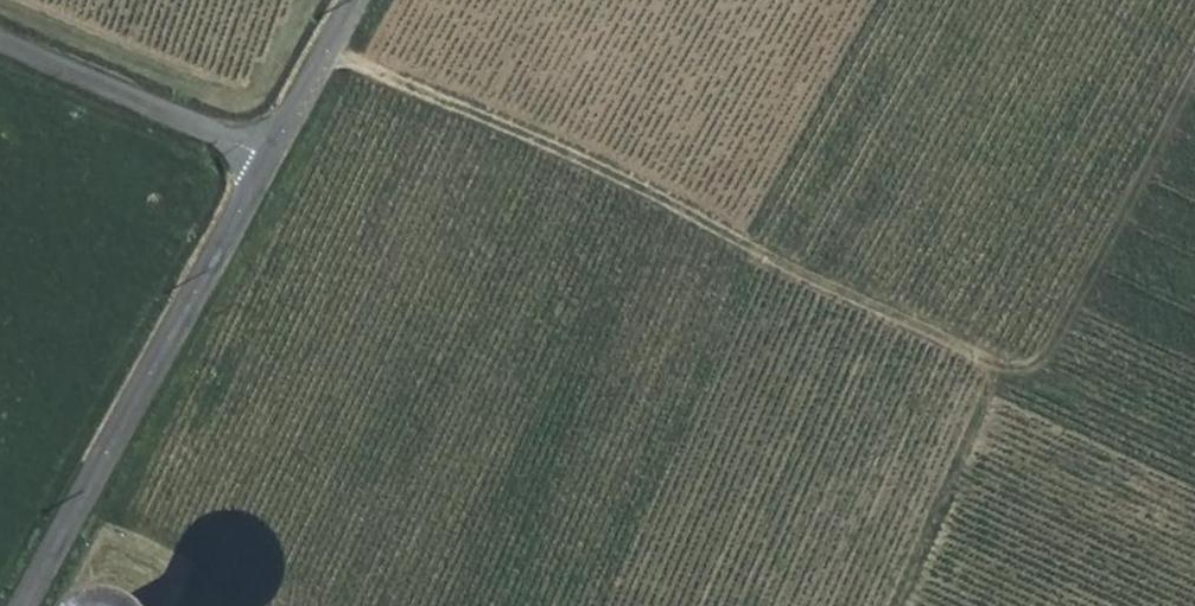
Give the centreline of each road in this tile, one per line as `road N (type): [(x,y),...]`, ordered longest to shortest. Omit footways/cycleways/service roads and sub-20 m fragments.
road 1 (track): [(1194,84),(1052,354),(999,376),(334,55)]
road 2 (tertiary): [(24,605),(272,159)]
road 3 (track): [(1194,467),(999,376),(899,605)]
road 4 (unclassified): [(0,41),(272,159)]
road 5 (tertiary): [(272,159),(363,0)]

